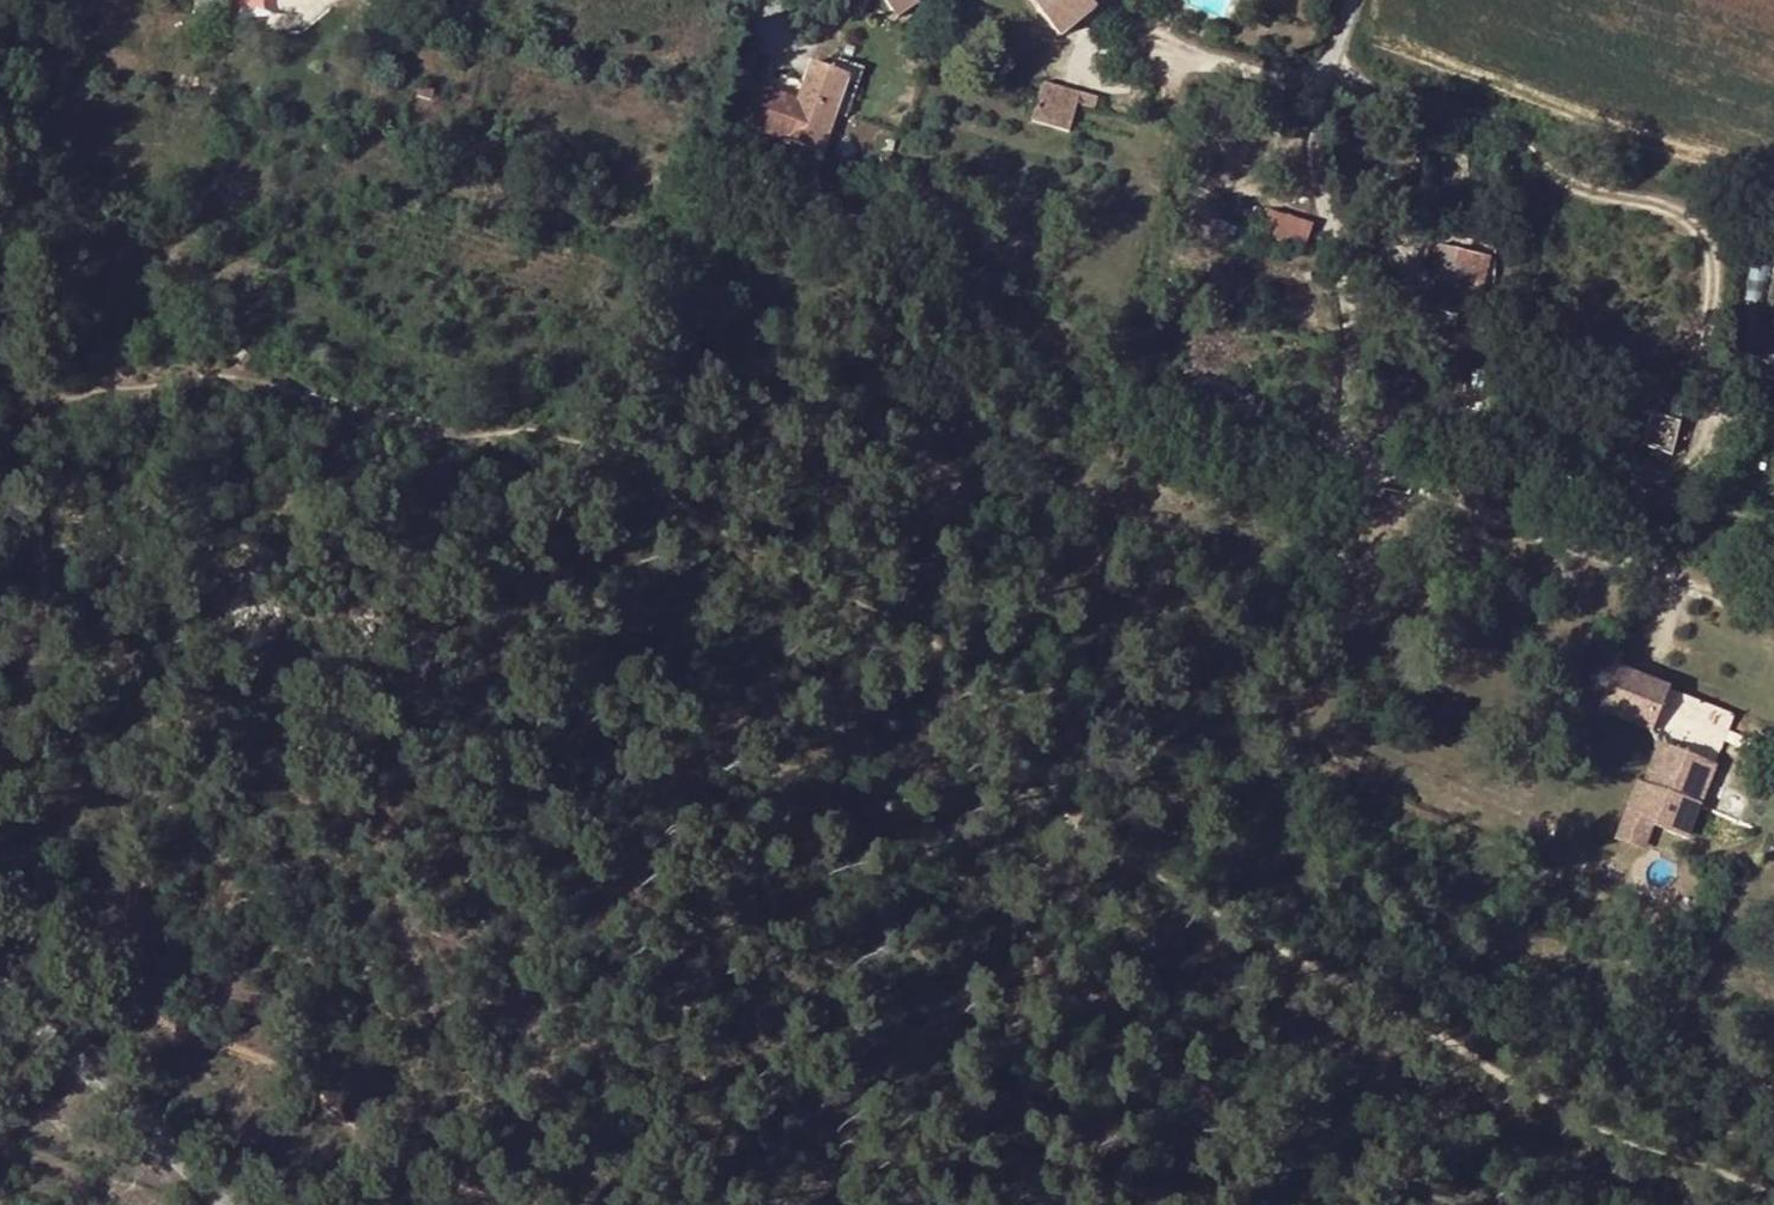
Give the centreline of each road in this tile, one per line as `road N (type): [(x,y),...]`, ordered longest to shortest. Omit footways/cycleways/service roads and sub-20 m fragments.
road 1 (unclassified): [(229,1204),(0,977)]

